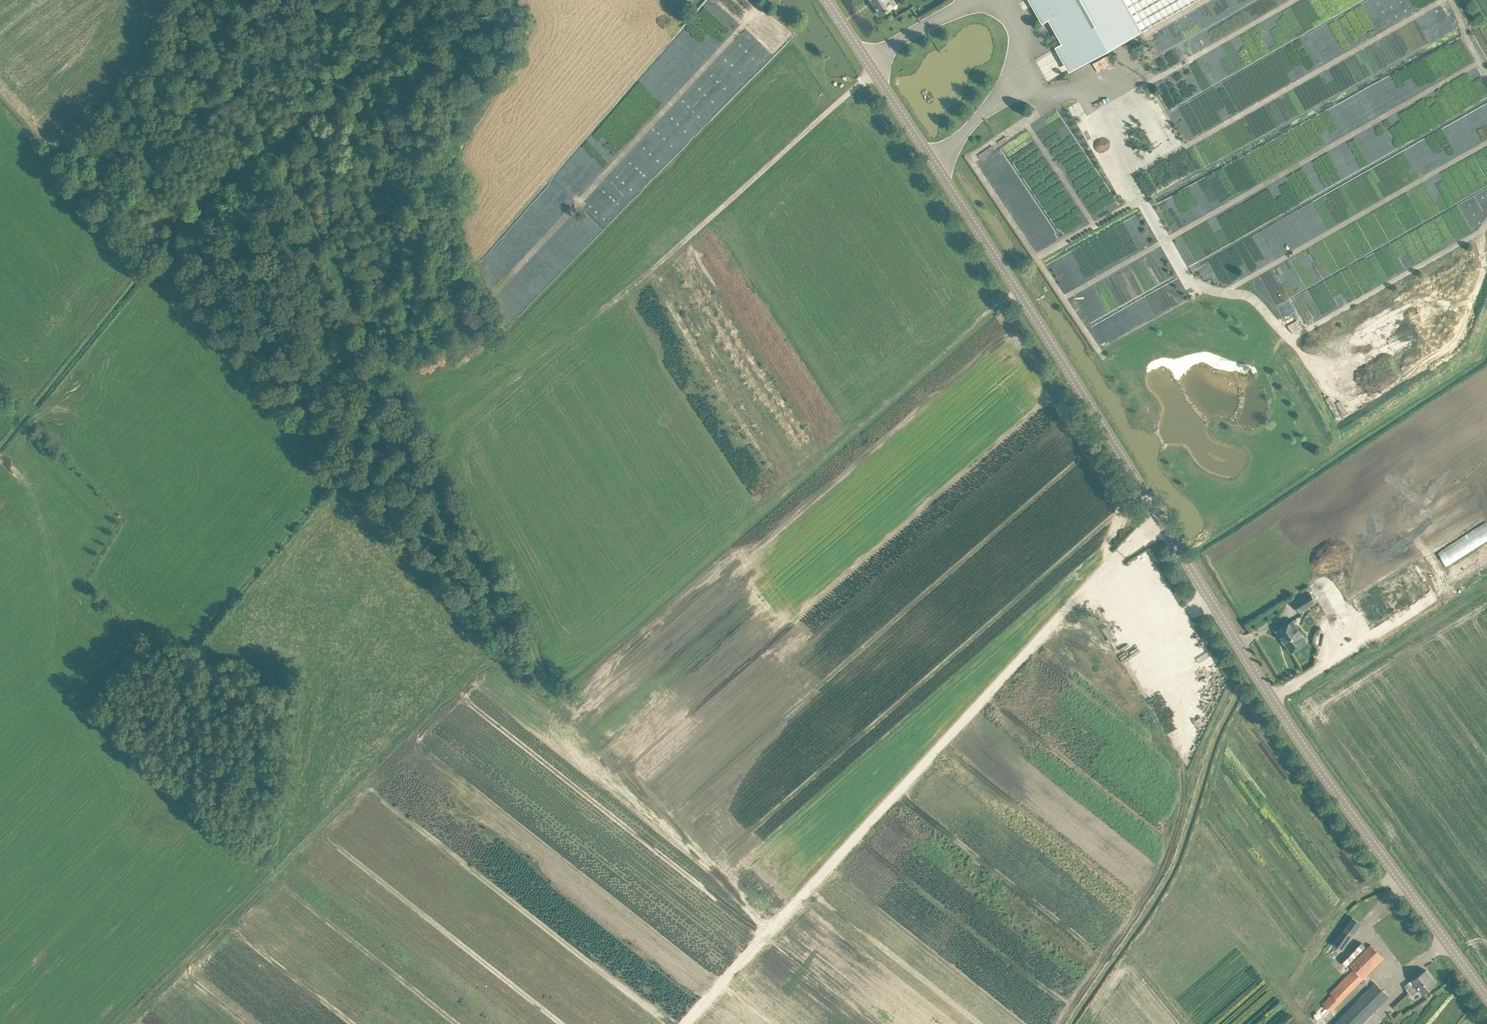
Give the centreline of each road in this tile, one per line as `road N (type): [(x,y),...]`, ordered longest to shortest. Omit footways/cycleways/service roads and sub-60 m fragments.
road 1 (unclassified): [(1486,995),(1272,698),(828,0)]

